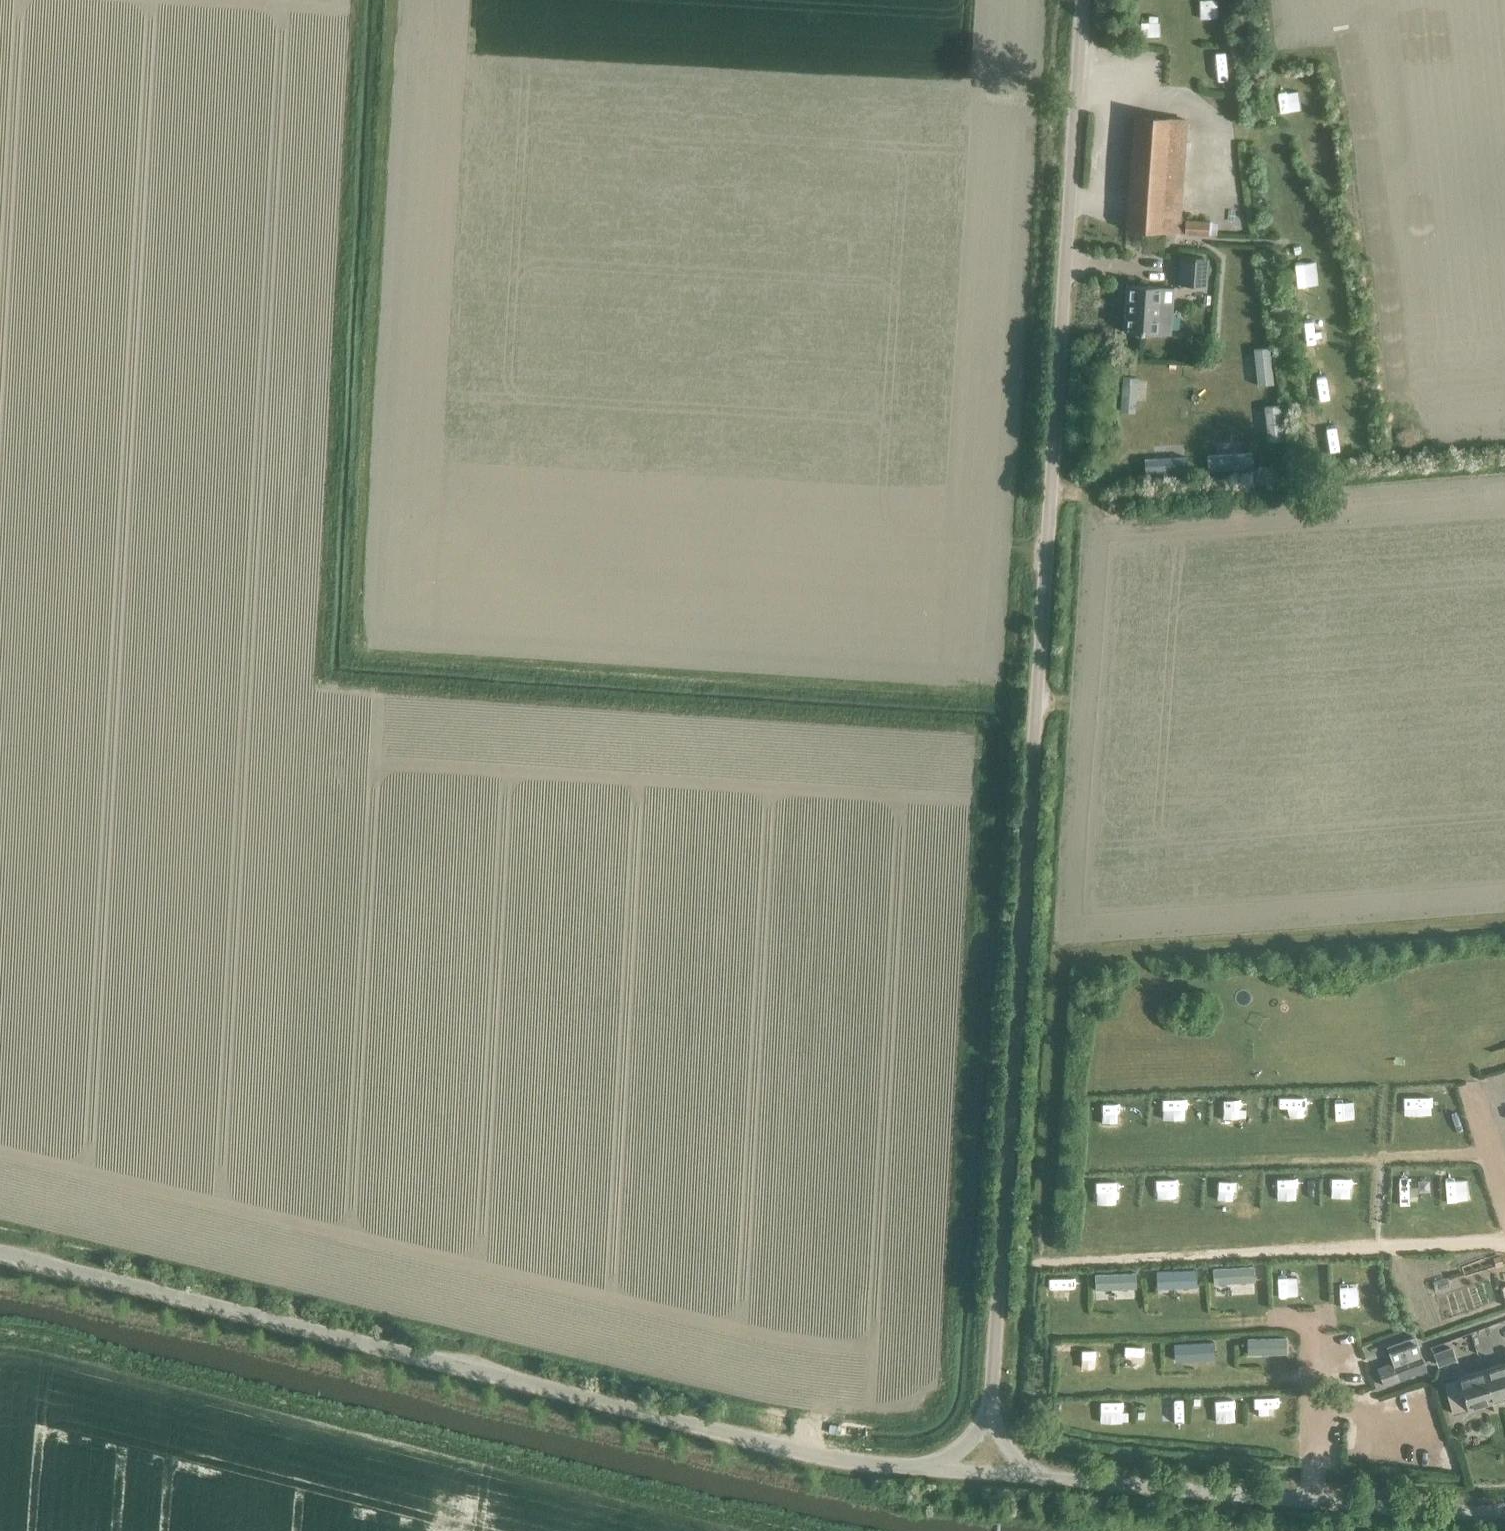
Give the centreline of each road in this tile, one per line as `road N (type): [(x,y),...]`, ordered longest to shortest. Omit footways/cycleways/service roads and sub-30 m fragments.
road 1 (unclassified): [(997,1354),(1084,0)]
road 2 (unclassified): [(950,1473),(820,1466),(735,1437),(0,1260)]
road 3 (unclassified): [(1041,1480),(1504,1508)]
road 4 (unclassified): [(1041,1480),(997,1354)]
road 5 (unclassified): [(997,1354),(950,1473)]

